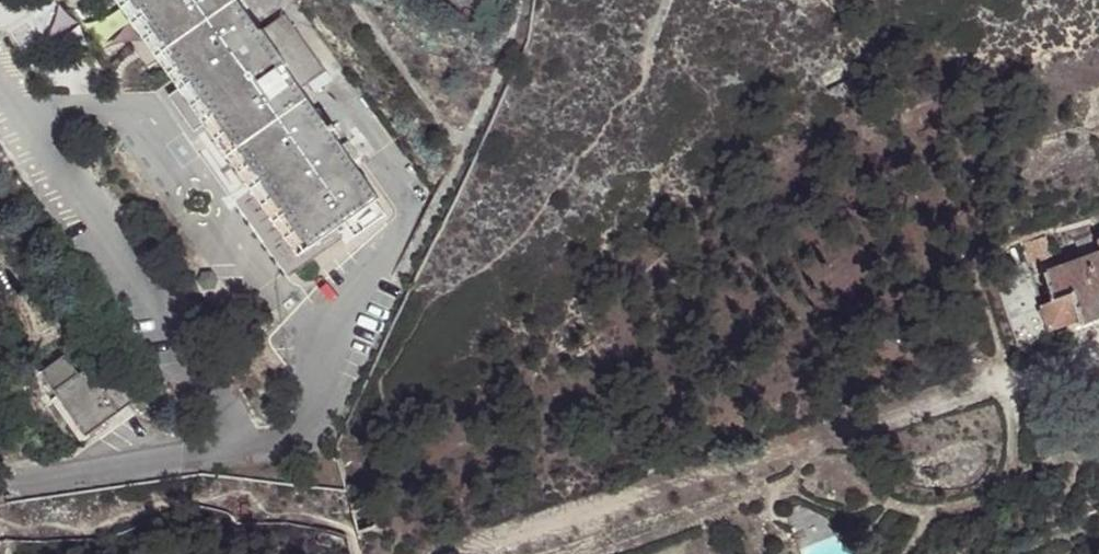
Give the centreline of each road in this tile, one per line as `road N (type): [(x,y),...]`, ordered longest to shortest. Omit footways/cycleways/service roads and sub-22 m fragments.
road 1 (track): [(1098,453),(1016,467),(989,495),(940,514),(899,514),(867,491),(850,436),(1001,384),(1015,450)]
road 2 (track): [(850,436),(437,553)]
road 3 (track): [(606,553),(752,500),(805,467),(822,444)]

